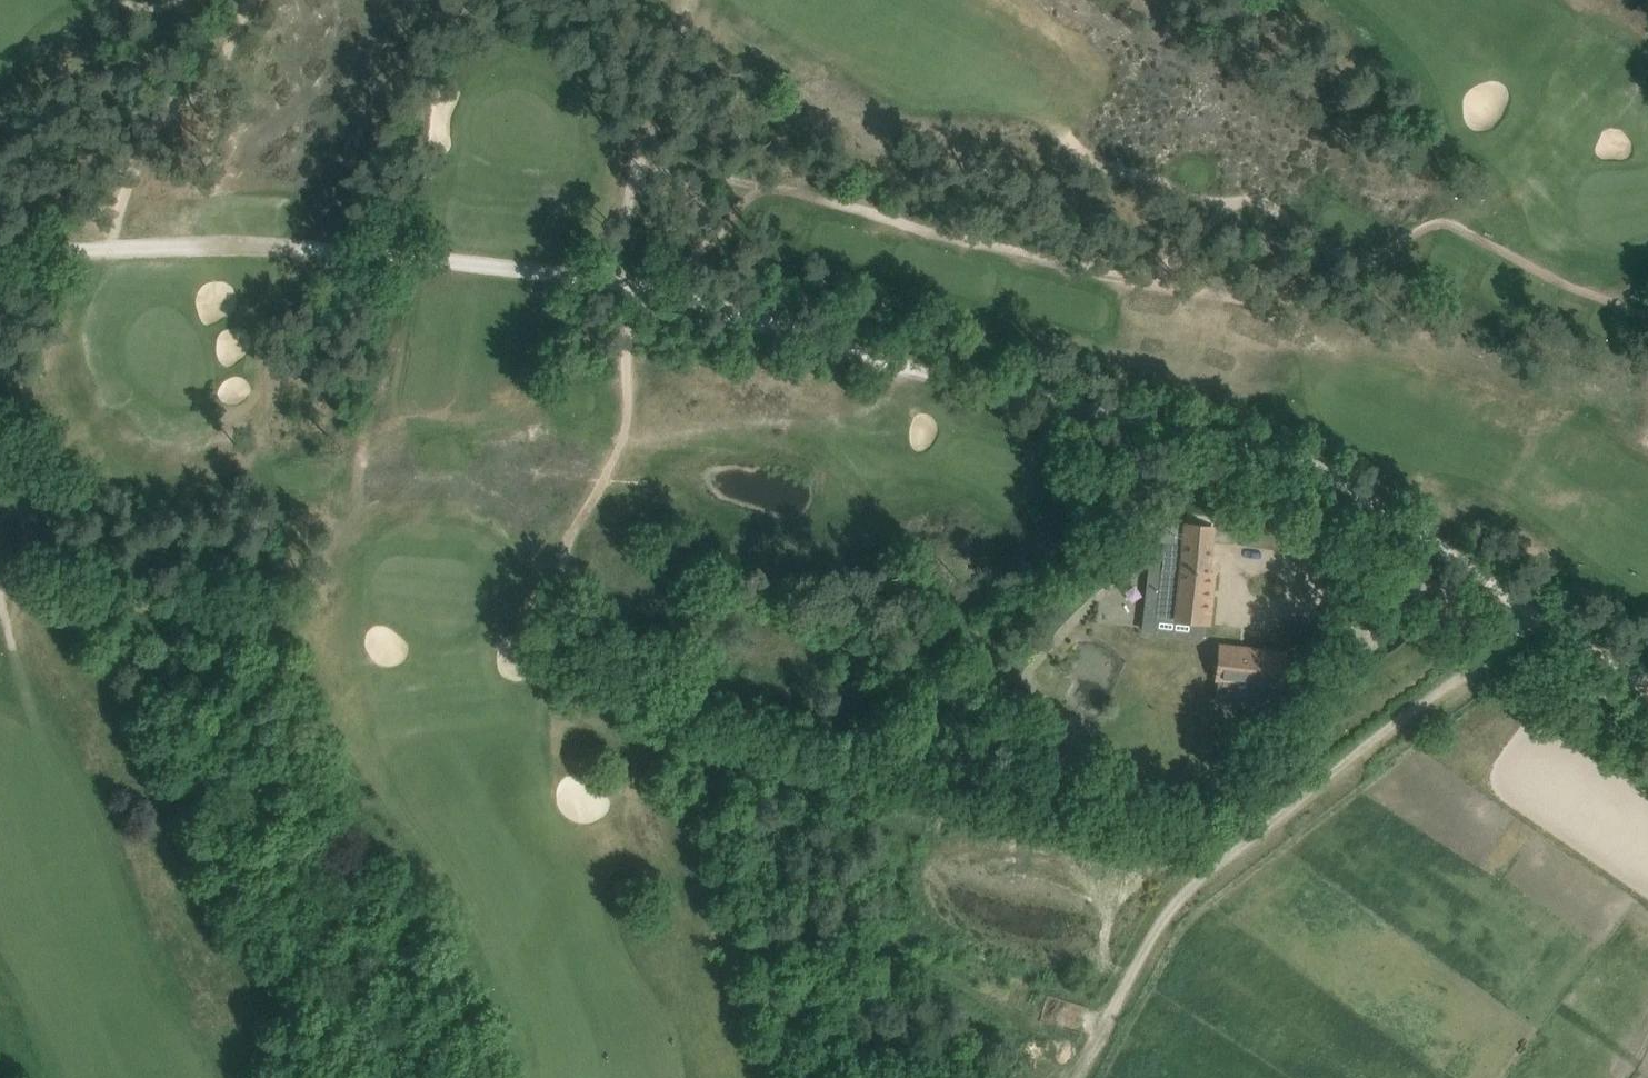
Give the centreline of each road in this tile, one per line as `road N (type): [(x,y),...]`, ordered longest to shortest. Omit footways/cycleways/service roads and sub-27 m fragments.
road 1 (unclassified): [(1647,673),(1295,431),(637,271),(456,247),(0,240)]
road 2 (track): [(535,696),(559,650),(578,520),(627,434),(625,349),(637,271),(627,247),(652,89)]
road 3 (track): [(635,173),(666,167),(709,172),(1151,285)]

